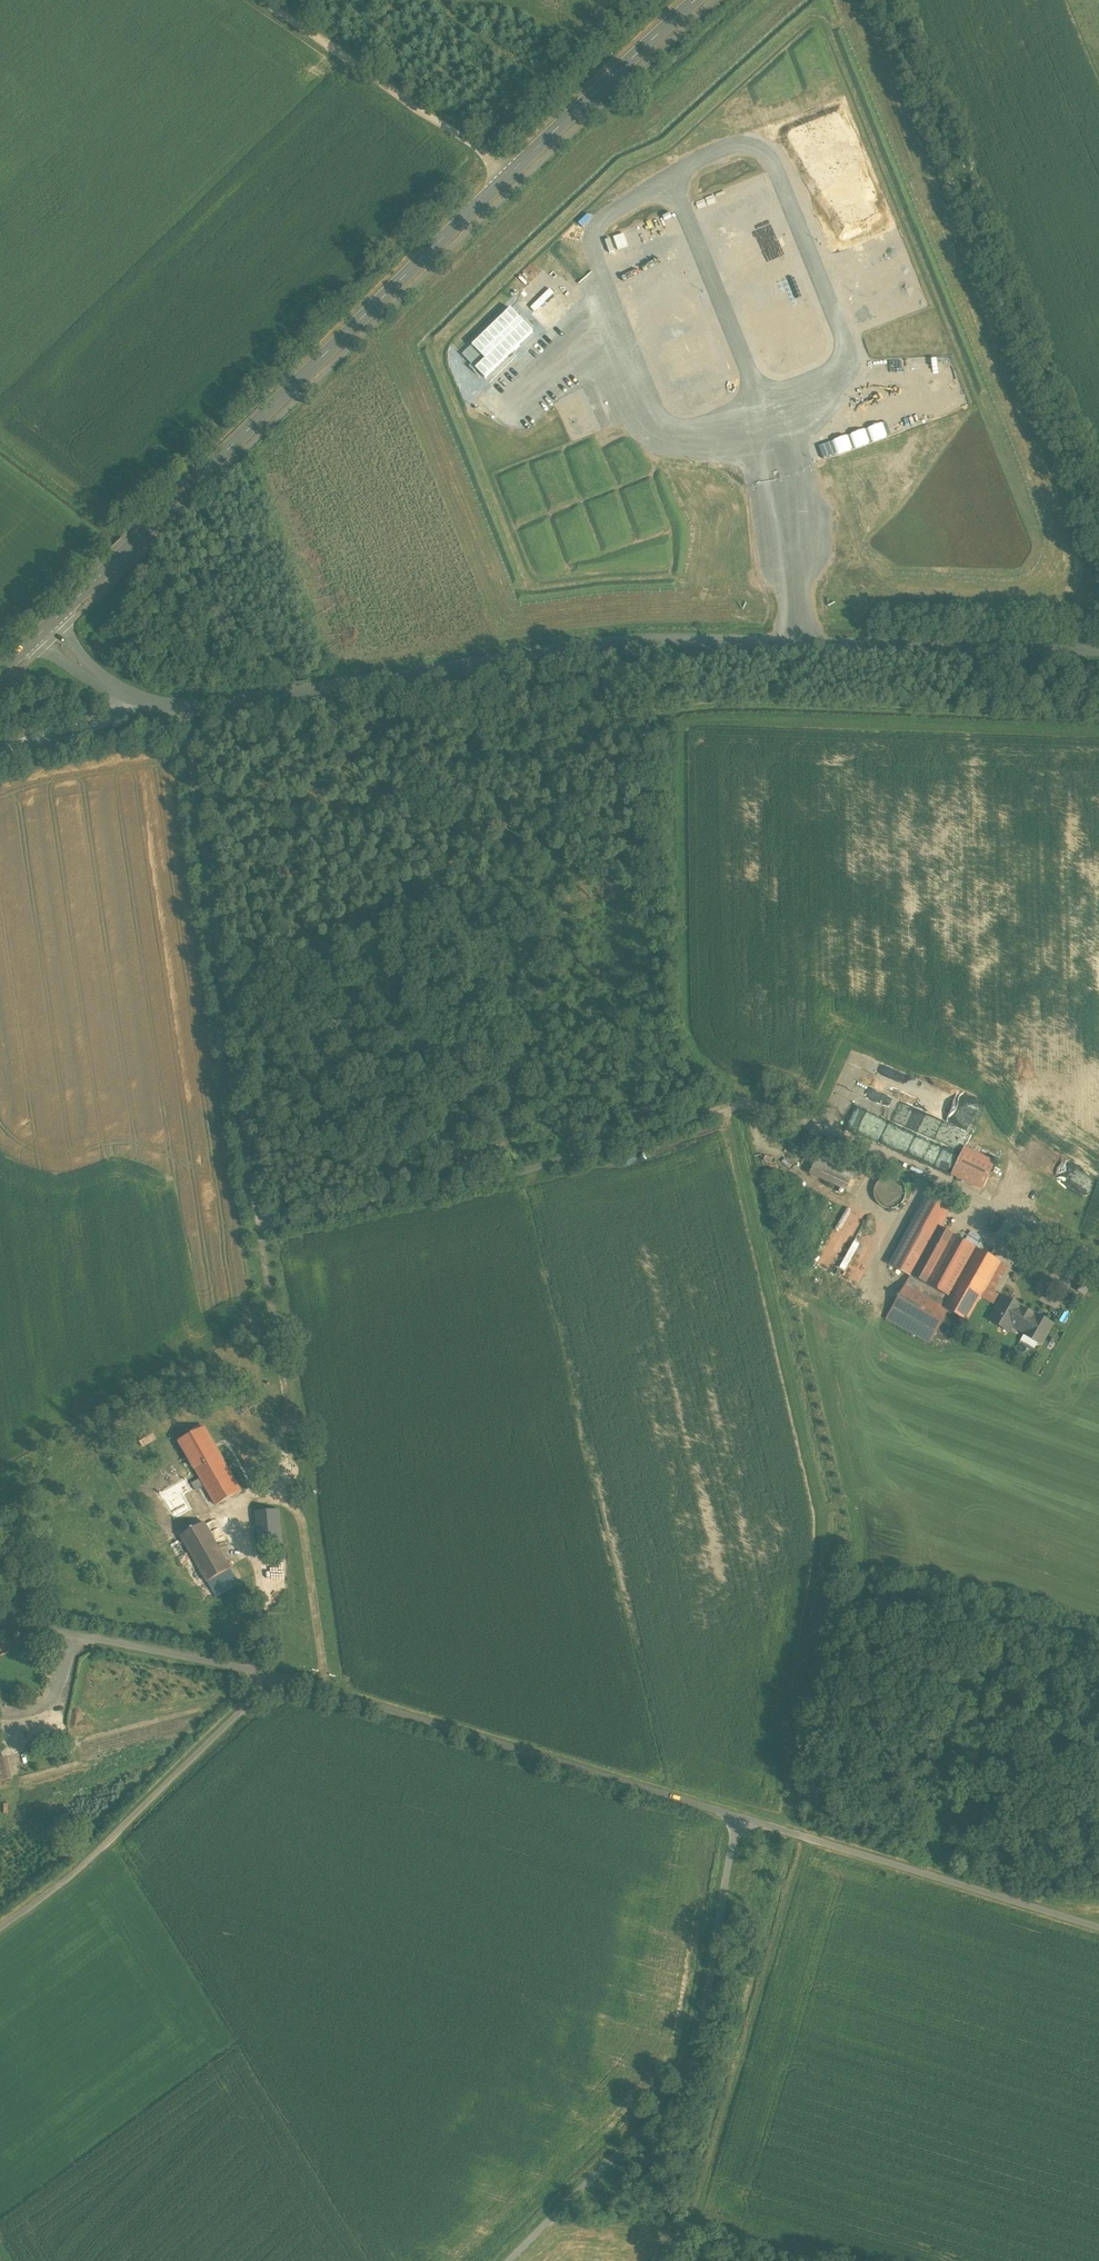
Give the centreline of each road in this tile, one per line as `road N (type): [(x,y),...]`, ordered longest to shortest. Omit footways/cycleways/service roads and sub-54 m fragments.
road 1 (unclassified): [(186,707),(262,1218),(282,1225),(508,1178),(746,1107),(1098,1259)]
road 2 (unclassified): [(1098,649),(753,640),(605,646),(186,707)]
road 3 (secondary): [(45,629),(697,0)]
road 4 (unclassified): [(507,2260),(688,2079),(705,2024),(736,1820)]
road 5 (unclassified): [(736,1820),(260,1674)]
road 6 (unclassified): [(1098,1928),(736,1820)]
road 7 (unclassified): [(260,1674),(231,1723),(76,1869),(0,1927)]
road 8 (track): [(266,0),(512,173)]
road 9 (unclassified): [(260,1674),(0,1623)]
road 10 (unclassified): [(186,707),(110,685),(45,629)]

